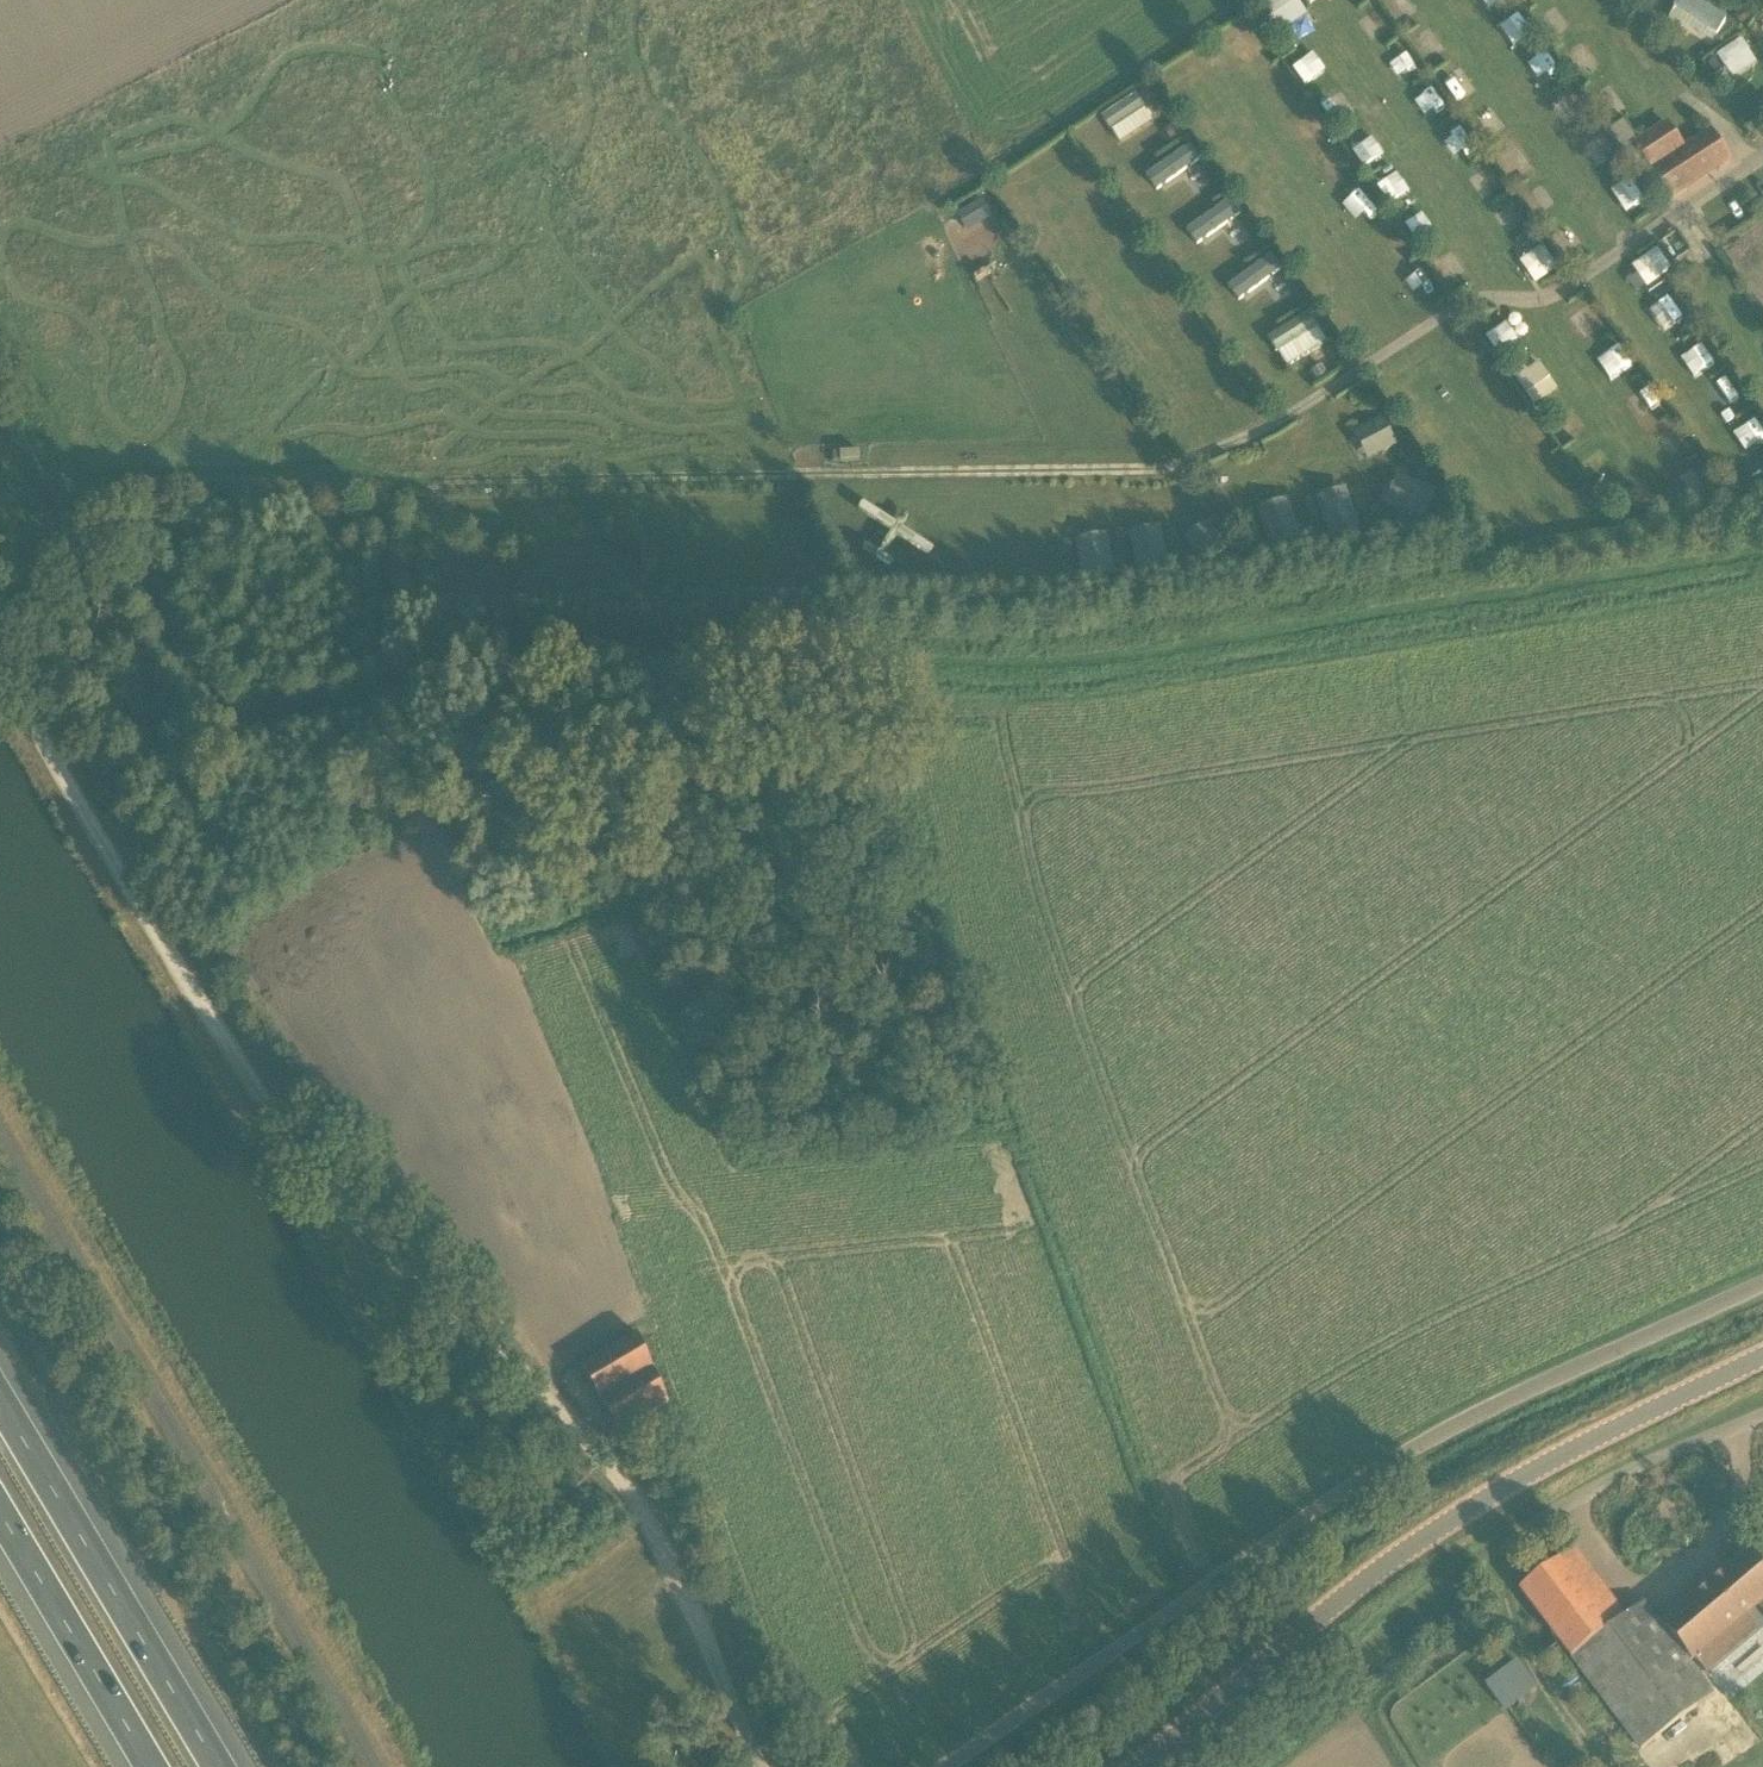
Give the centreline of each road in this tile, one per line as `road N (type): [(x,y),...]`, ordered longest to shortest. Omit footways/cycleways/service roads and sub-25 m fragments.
road 1 (track): [(0,666),(277,1120),(357,1221),(592,1450),(651,1544),(760,1766)]
road 2 (unclassified): [(945,1766),(1411,1451),(1762,1280)]
road 3 (unclassified): [(1146,1766),(1422,1535),(1567,1453),(1762,1359)]
road 4 (unclassified): [(374,1766),(0,1129)]
road 5 (motorway): [(221,1766),(0,1394)]
road 6 (motorway): [(0,1512),(151,1766)]

